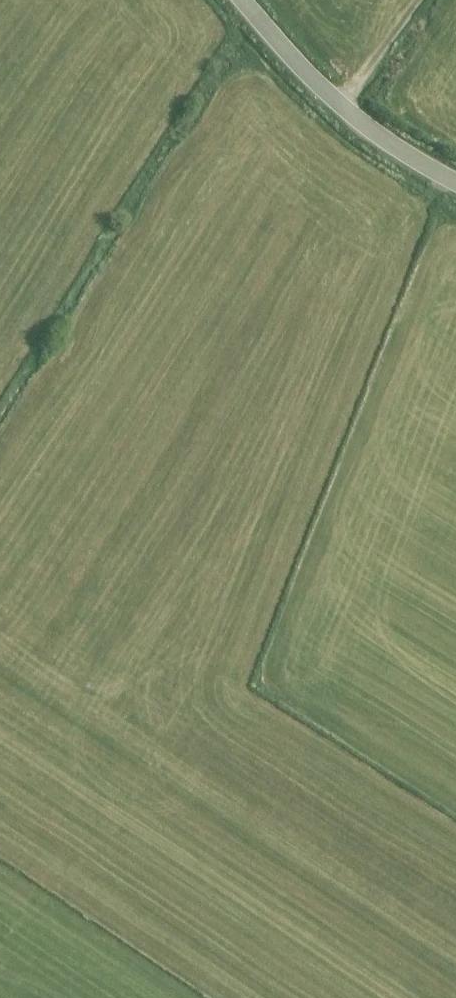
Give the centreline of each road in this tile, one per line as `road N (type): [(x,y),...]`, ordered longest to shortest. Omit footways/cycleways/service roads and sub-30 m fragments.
road 1 (tertiary): [(242,0),(374,136),(455,179)]

